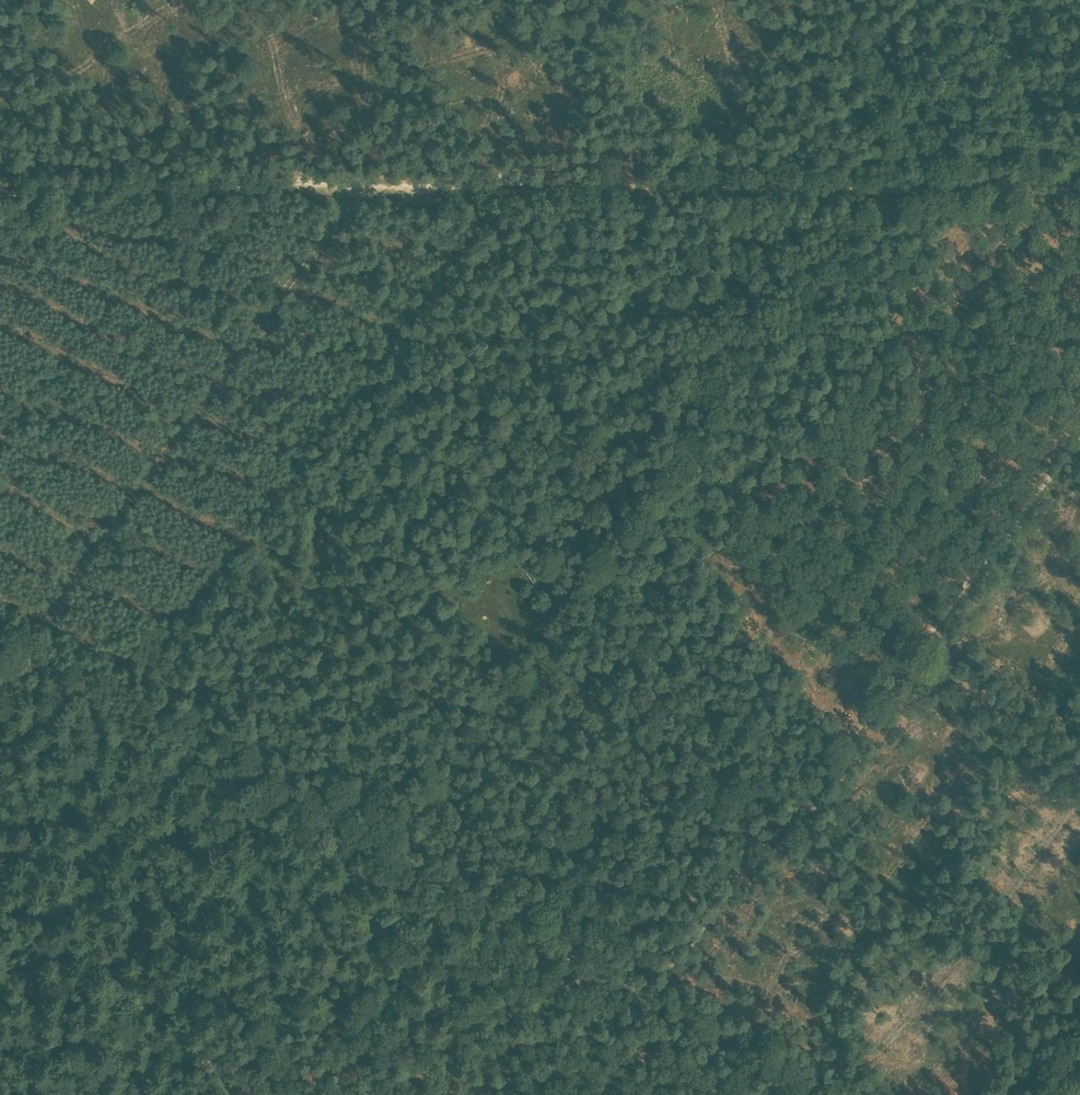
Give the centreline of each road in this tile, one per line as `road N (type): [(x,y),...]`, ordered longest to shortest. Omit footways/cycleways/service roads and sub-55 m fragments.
road 1 (track): [(814,0),(935,190),(0,185)]
road 2 (track): [(652,993),(1079,442)]
road 3 (track): [(0,644),(606,969)]
road 4 (track): [(178,1094),(228,1045),(254,1036),(481,1007),(606,969),(652,993)]
road 5 (track): [(1061,191),(1000,0)]
road 6 (track): [(935,190),(1079,192)]

